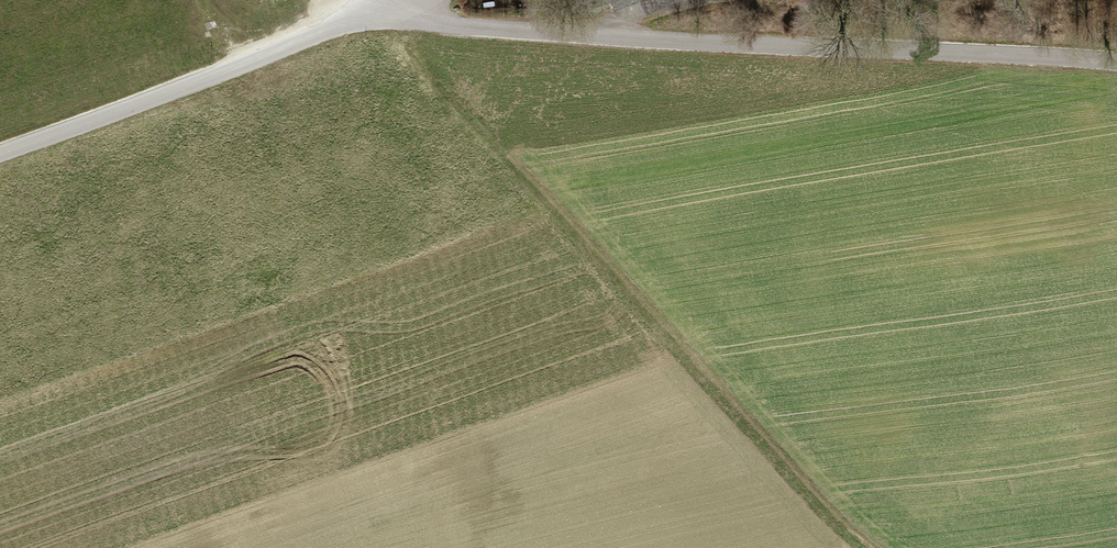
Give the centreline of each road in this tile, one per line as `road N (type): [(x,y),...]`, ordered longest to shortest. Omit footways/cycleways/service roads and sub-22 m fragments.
road 1 (track): [(426,0),(871,547)]
road 2 (unclassified): [(1116,64),(536,24),(442,0)]
road 3 (unclassified): [(0,149),(410,0)]

